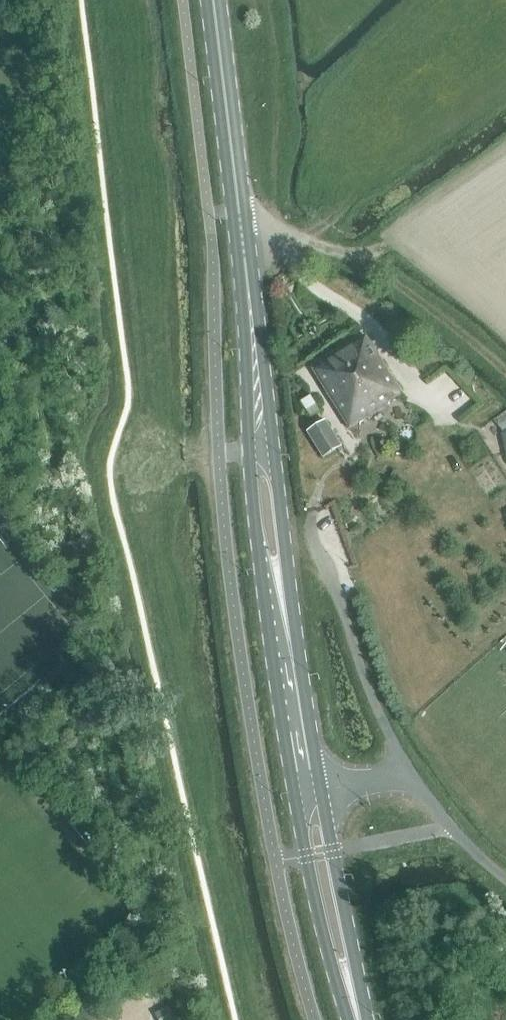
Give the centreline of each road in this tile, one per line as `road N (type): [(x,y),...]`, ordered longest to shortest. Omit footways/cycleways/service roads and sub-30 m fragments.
road 1 (primary): [(309,790),(273,548),(214,0)]
road 2 (unclassified): [(505,881),(409,774),(309,790)]
road 3 (primary): [(358,1019),(309,790)]
road 4 (track): [(505,371),(353,254)]
road 5 (track): [(353,254),(238,210),(210,213)]

